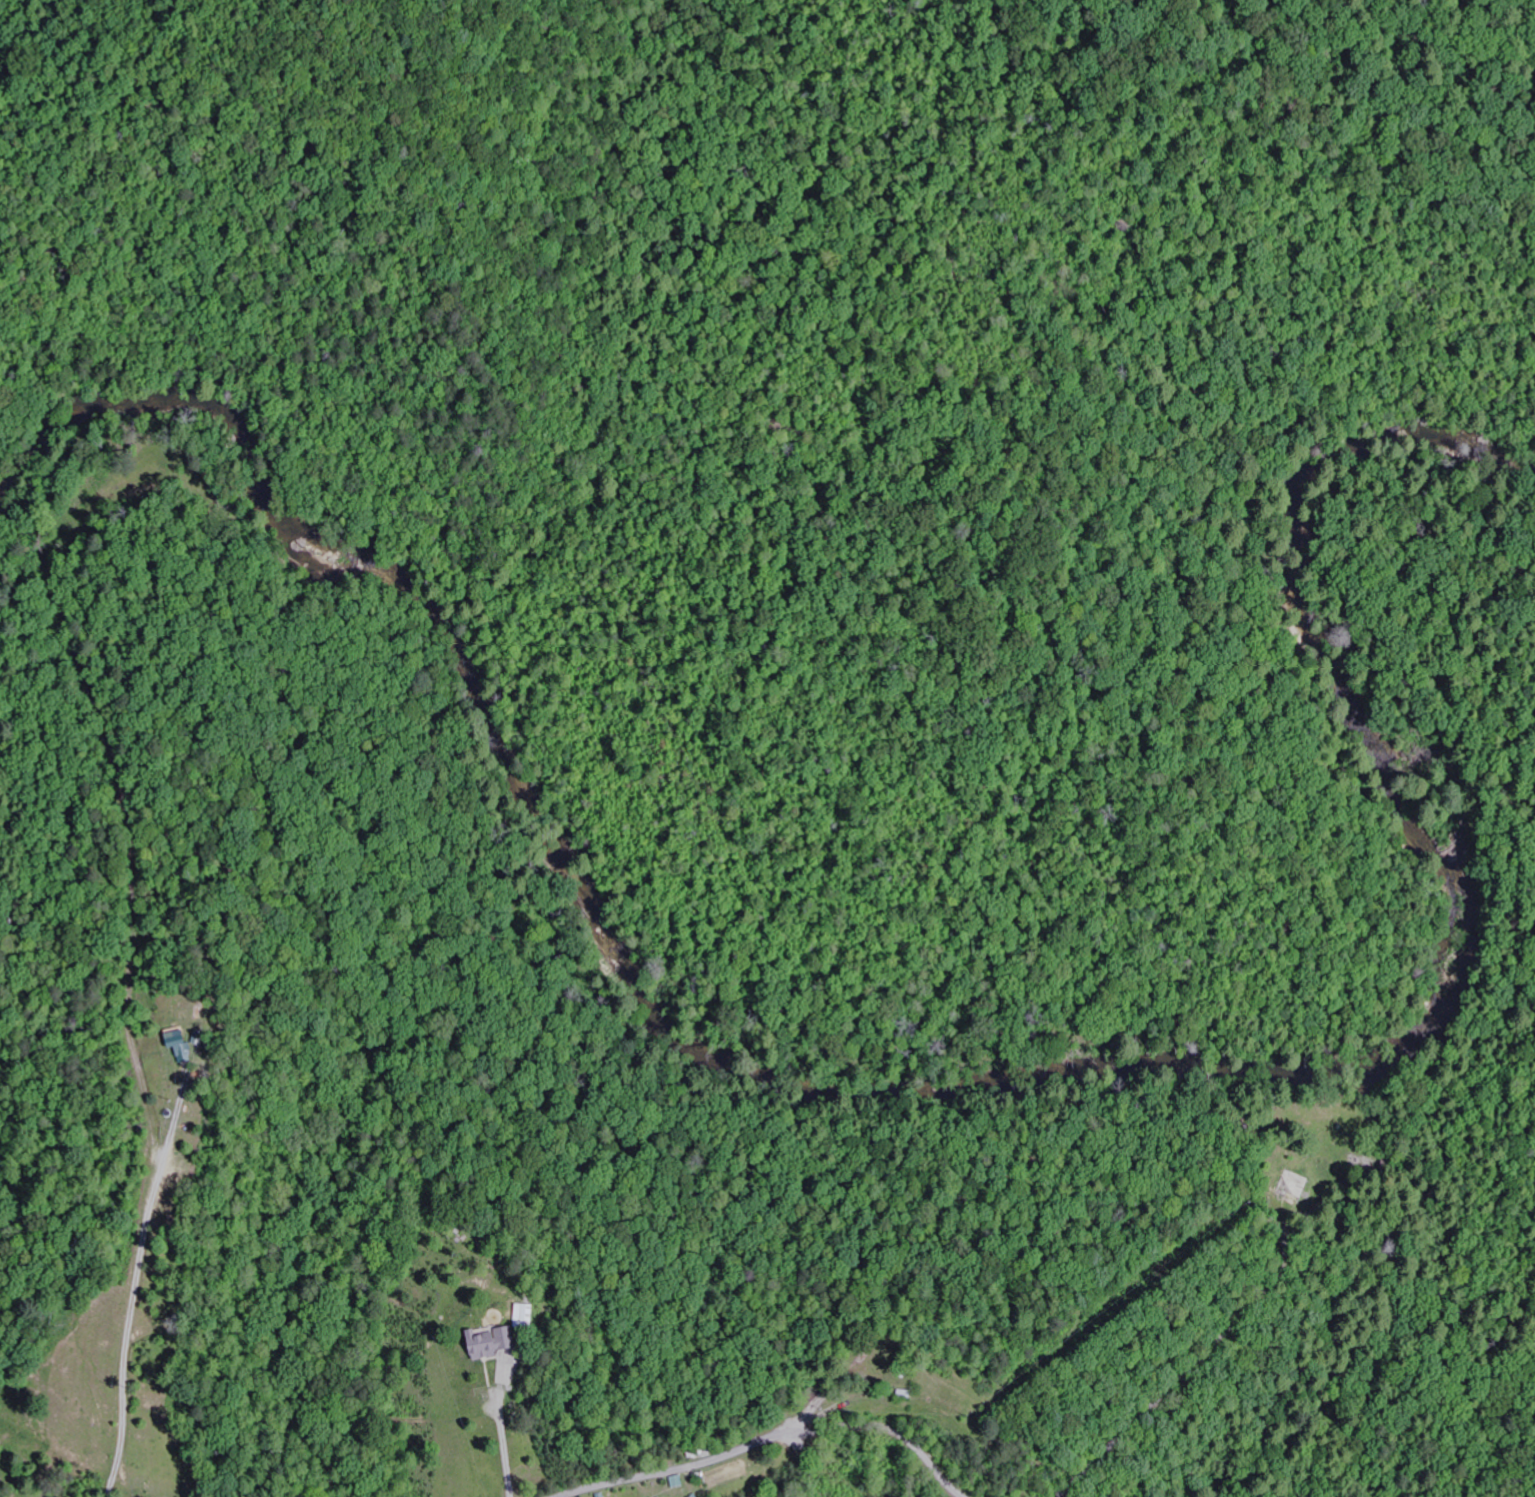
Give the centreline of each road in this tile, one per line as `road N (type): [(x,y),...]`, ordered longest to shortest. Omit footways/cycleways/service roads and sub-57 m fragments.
road 1 (residential): [(566,1496),(776,1438),(862,1424),(909,1439),(964,1496)]

